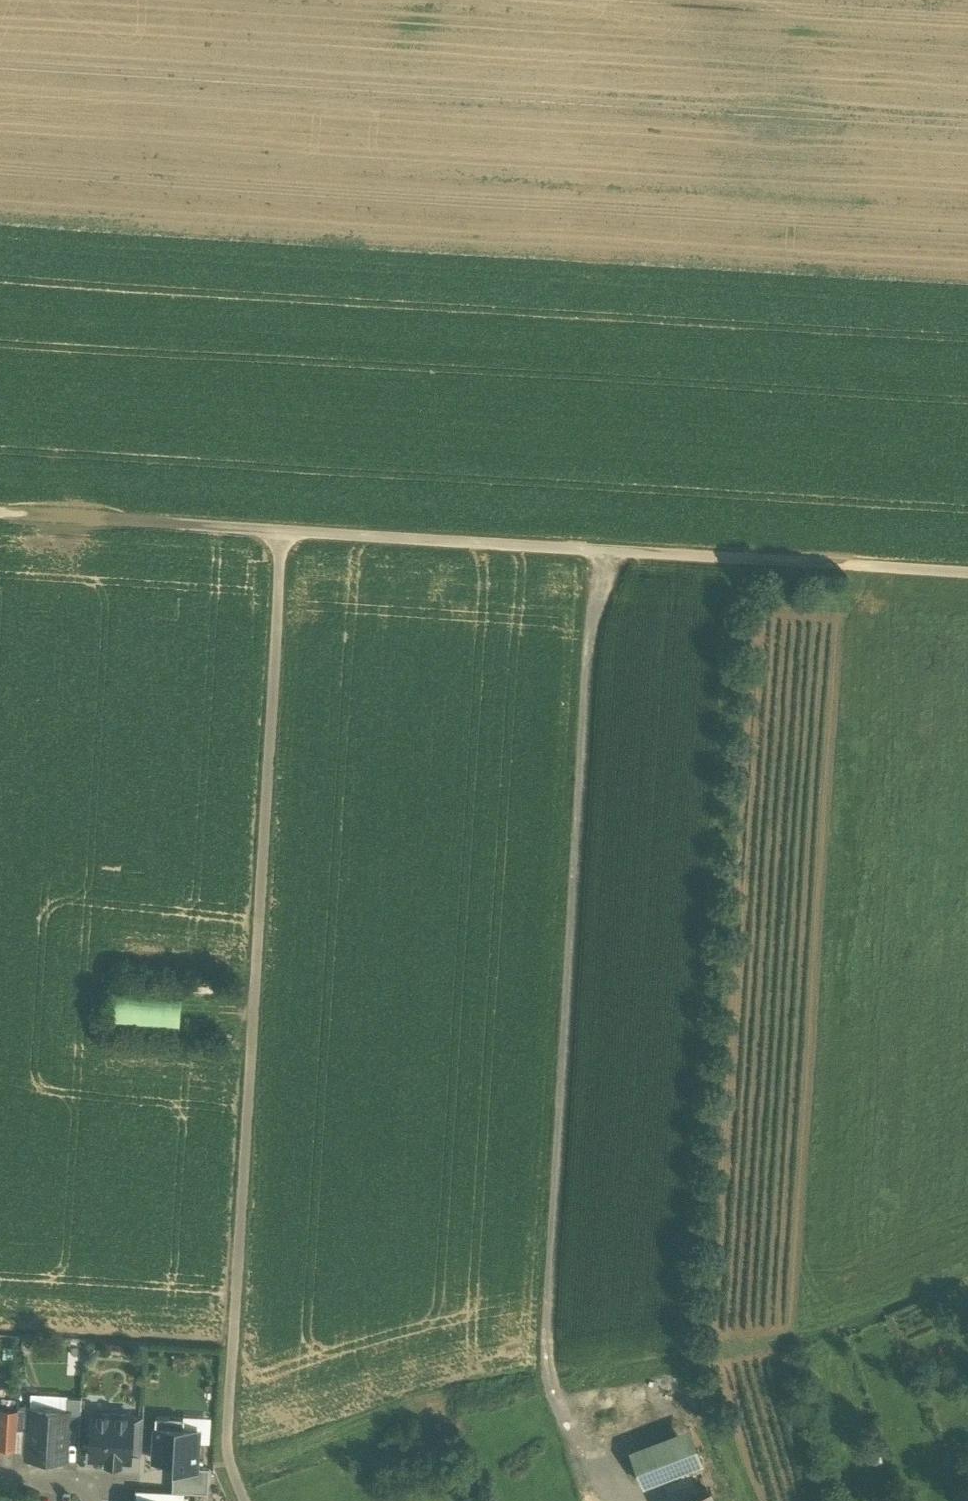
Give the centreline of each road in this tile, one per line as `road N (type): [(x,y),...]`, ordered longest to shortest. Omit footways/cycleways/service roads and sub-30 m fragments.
road 1 (track): [(967,572),(0,514)]
road 2 (track): [(752,1500),(704,1364),(704,1331),(735,558)]
road 3 (track): [(285,533),(228,1457)]
road 4 (track): [(595,551),(548,1336),(550,1379),(585,1440)]

